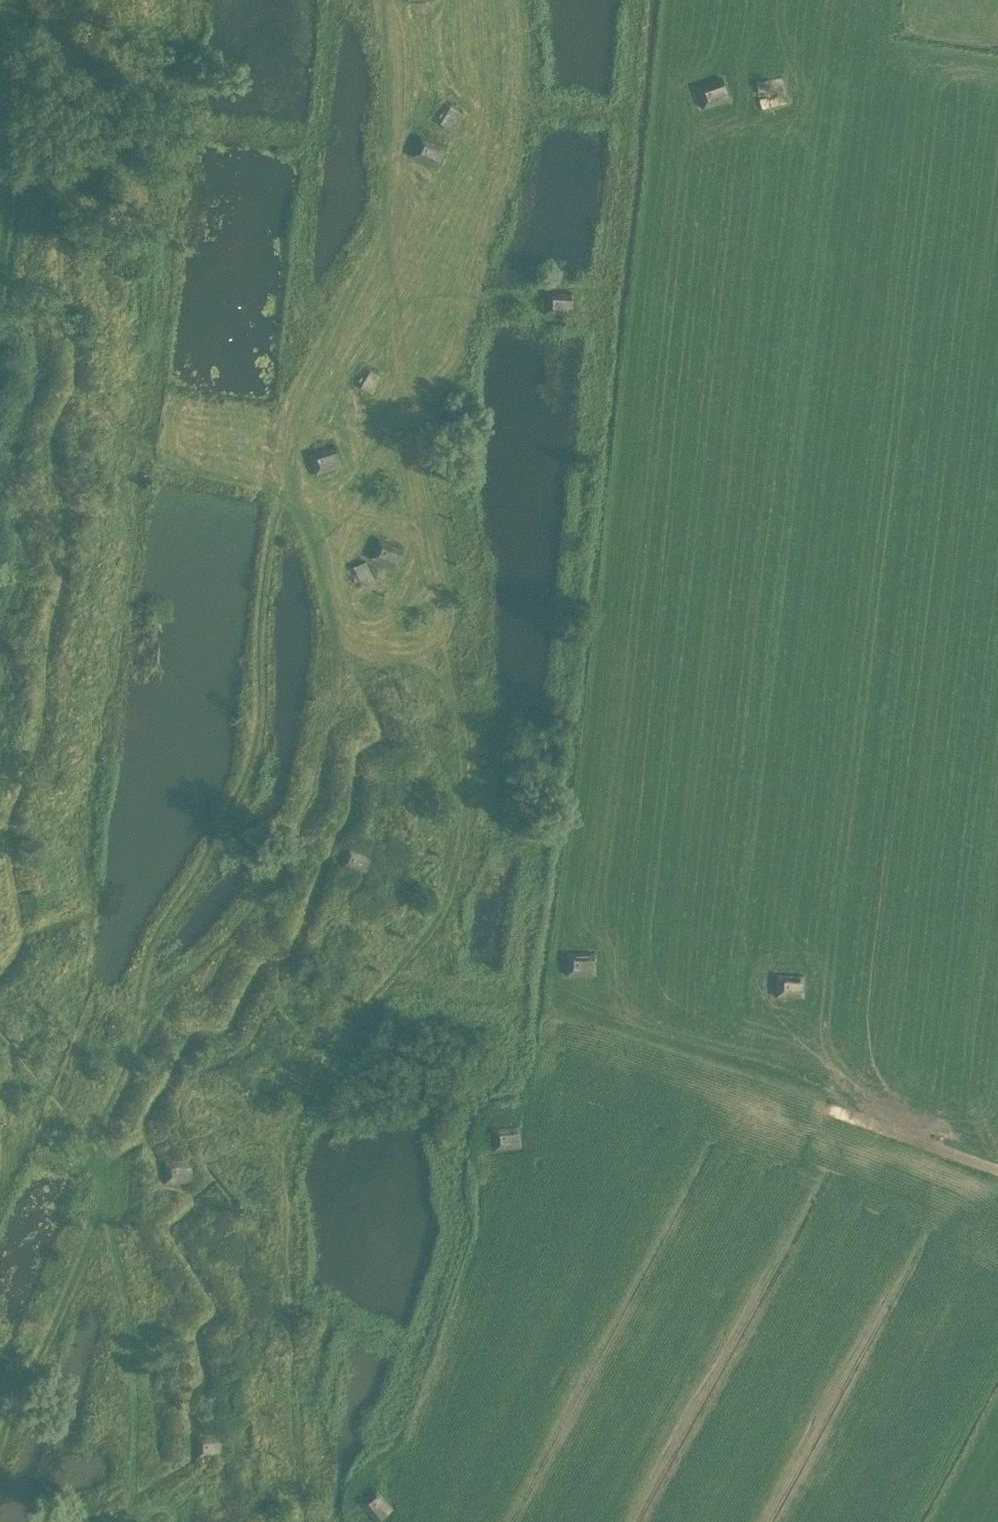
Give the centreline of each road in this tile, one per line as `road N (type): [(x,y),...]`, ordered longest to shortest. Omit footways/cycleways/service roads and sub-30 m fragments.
road 1 (track): [(997,1172),(834,1112)]

